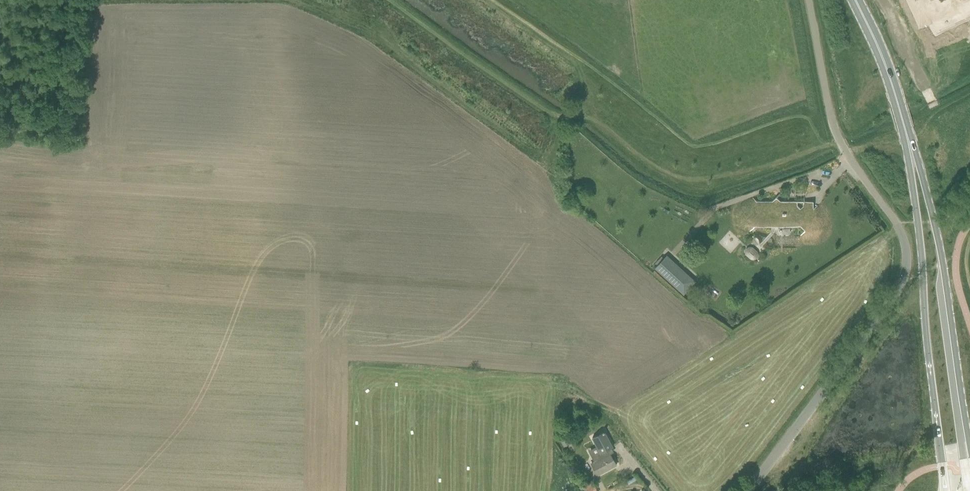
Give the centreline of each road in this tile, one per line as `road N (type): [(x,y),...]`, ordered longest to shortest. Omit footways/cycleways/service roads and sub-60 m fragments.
road 1 (unclassified): [(810,0),(832,120),(898,225),(908,259),(902,281),(745,490)]
road 2 (secondary): [(908,139),(945,490)]
road 3 (secondary): [(963,428),(945,277),(908,139)]
road 4 (secondary): [(908,139),(855,0)]

